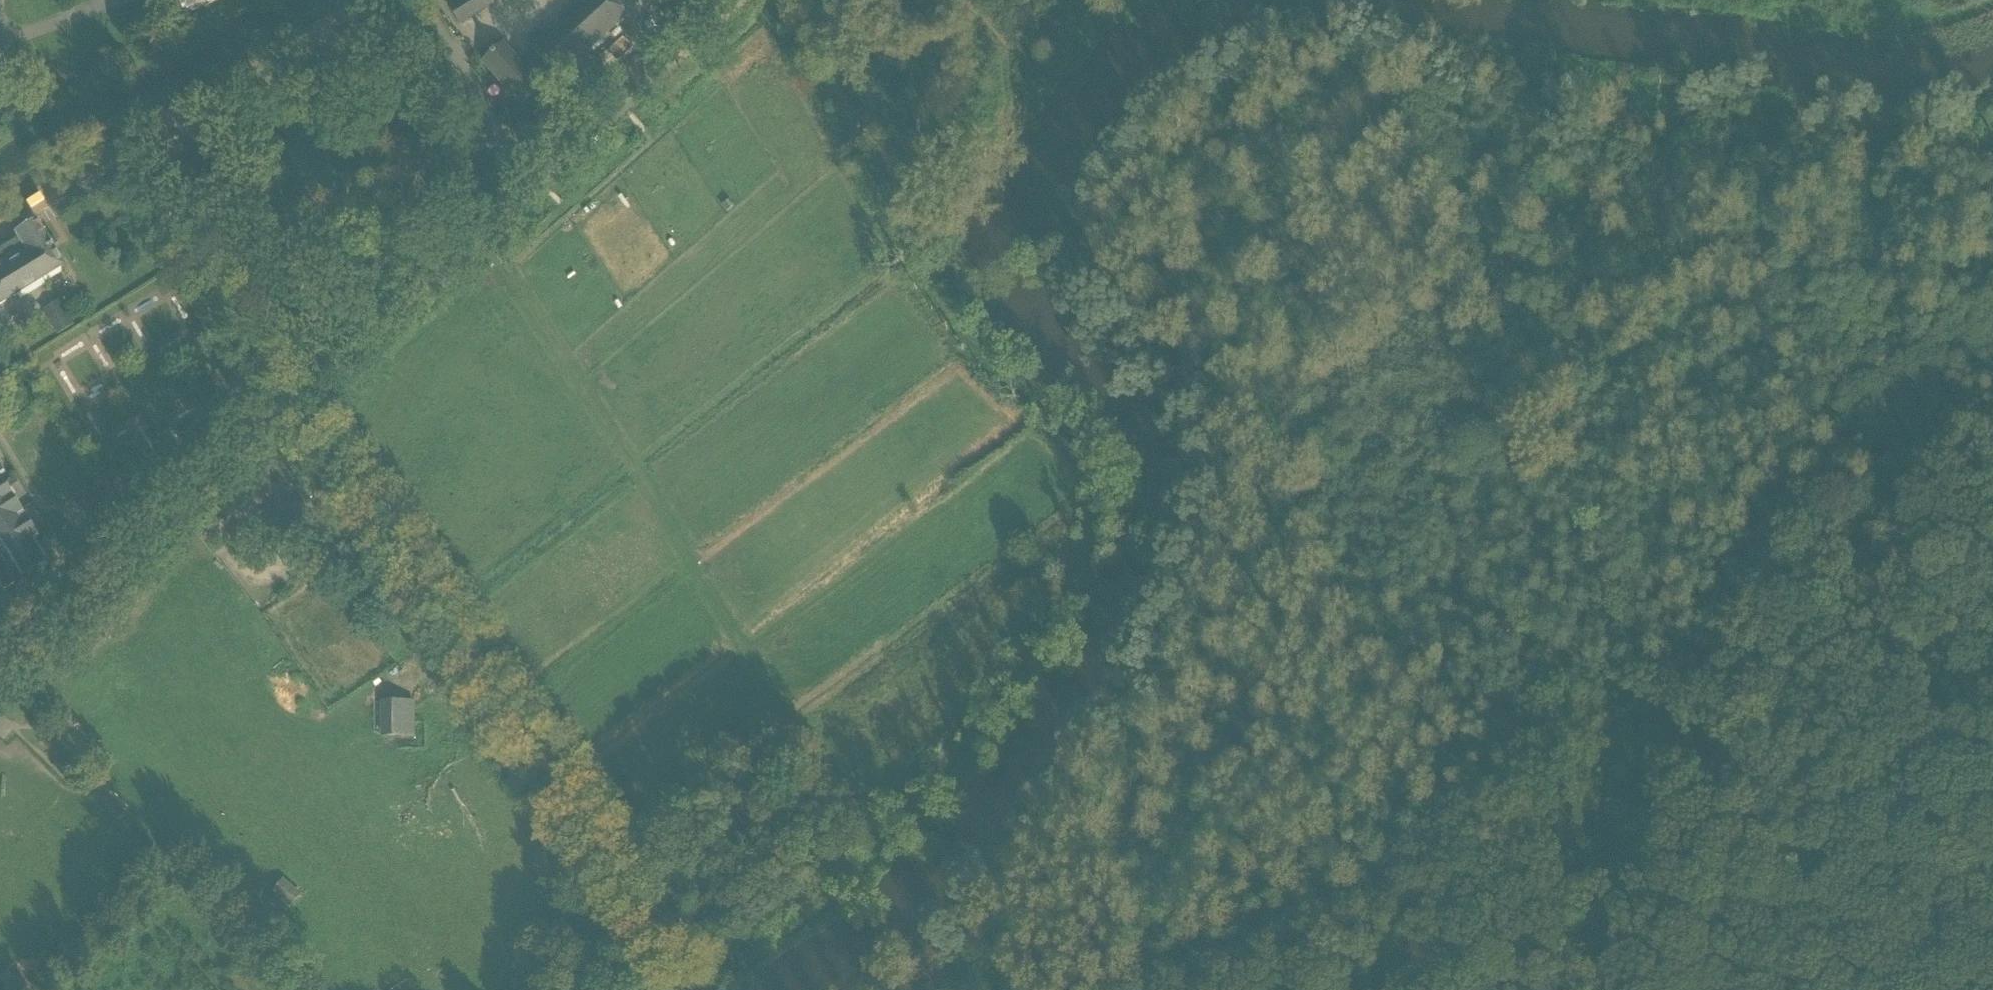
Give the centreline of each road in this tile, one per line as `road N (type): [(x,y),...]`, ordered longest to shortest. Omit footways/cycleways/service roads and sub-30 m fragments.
road 1 (track): [(127,144),(683,989)]
road 2 (residential): [(535,189),(0,669)]
road 3 (residential): [(0,222),(366,0)]
road 4 (residential): [(416,0),(535,189)]
road 5 (residential): [(664,72),(535,189)]

